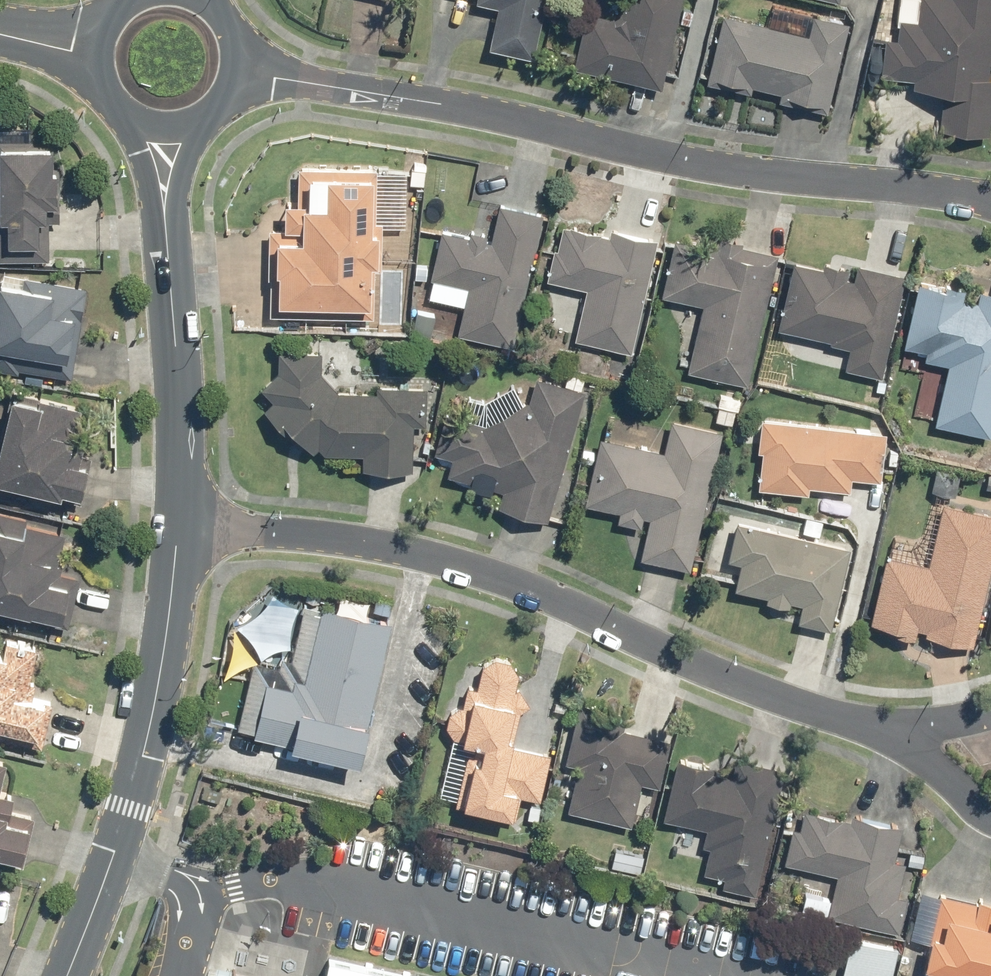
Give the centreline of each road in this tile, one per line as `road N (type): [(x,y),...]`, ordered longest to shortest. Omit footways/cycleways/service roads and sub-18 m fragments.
road 1 (residential): [(178,527),(348,539),(420,553),(765,693),(901,732)]
road 2 (residential): [(230,75),(968,194)]
road 3 (tertiary): [(178,527),(148,741),(65,975)]
road 4 (tertiary): [(163,125),(178,527)]

